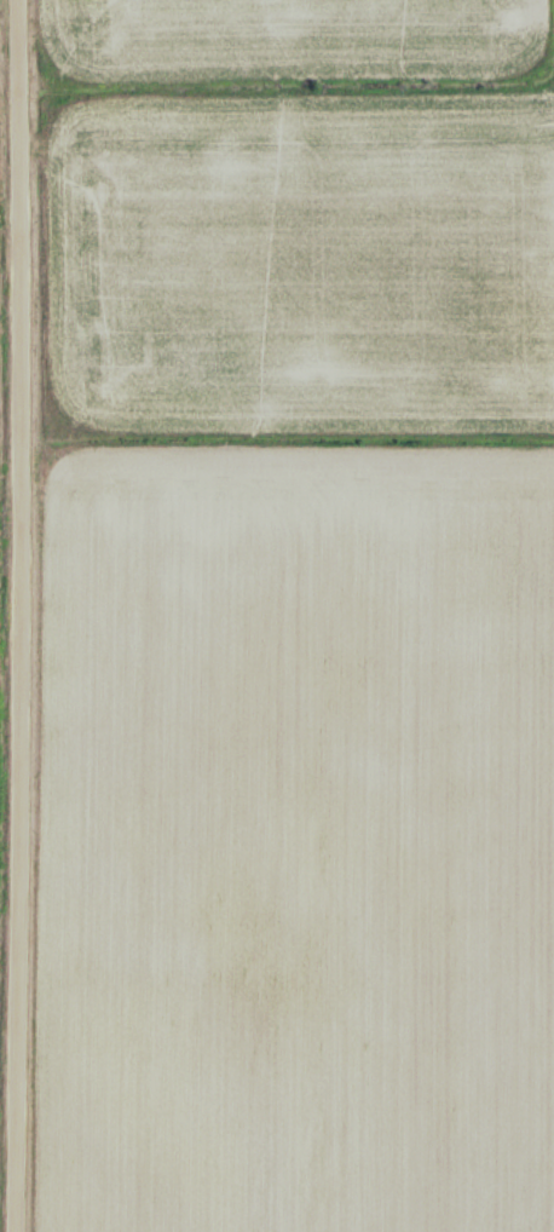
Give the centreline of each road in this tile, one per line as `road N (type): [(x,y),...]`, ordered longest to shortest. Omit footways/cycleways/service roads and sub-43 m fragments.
road 1 (residential): [(10,1231),(17,0)]

